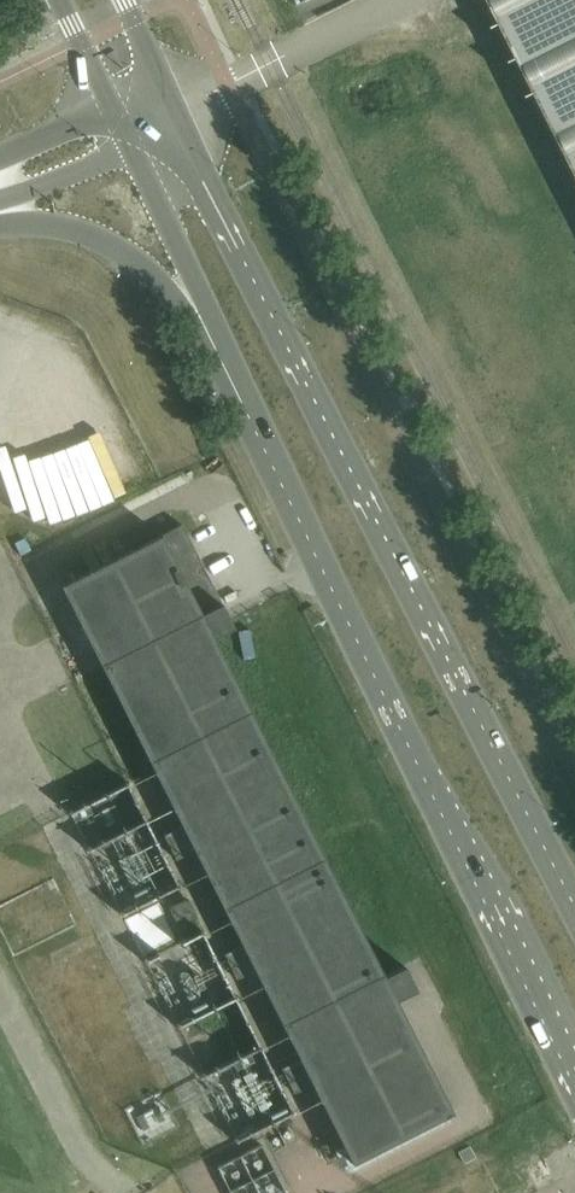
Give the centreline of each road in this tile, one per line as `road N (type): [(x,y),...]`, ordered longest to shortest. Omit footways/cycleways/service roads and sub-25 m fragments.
road 1 (tertiary): [(574,902),(182,127)]
road 2 (tertiary): [(233,361),(426,780),(574,1070)]
road 3 (tertiary): [(0,224),(88,236),(125,251),(233,361)]
road 4 (tertiary): [(130,150),(233,361)]
road 5 (tertiary): [(0,200),(130,150)]
road 6 (tertiary): [(61,0),(111,111)]
road 7 (tertiary): [(111,111),(0,158)]

